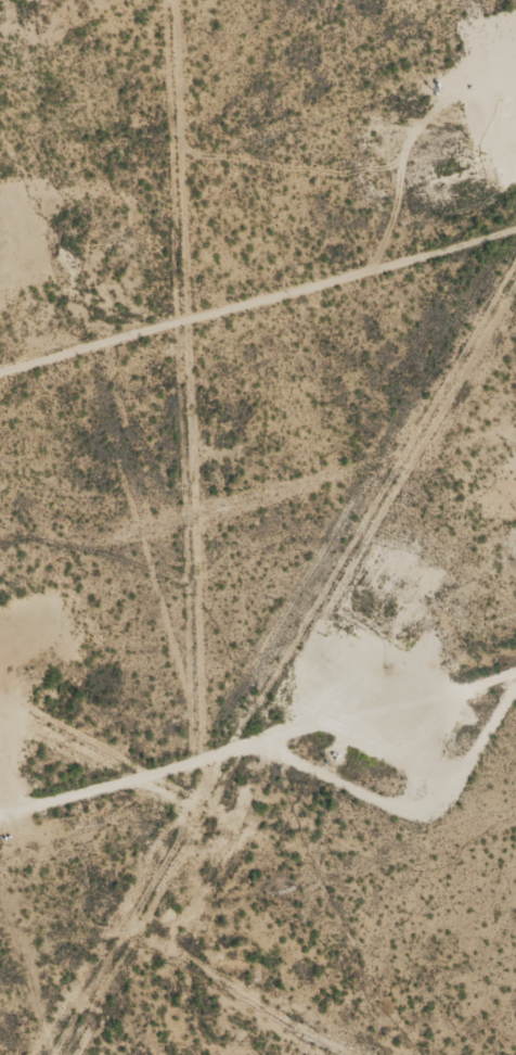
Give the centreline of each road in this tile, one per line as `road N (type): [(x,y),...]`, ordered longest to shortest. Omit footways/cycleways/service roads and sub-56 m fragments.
road 1 (track): [(0,833),(515,677)]
road 2 (track): [(0,386),(515,234)]

